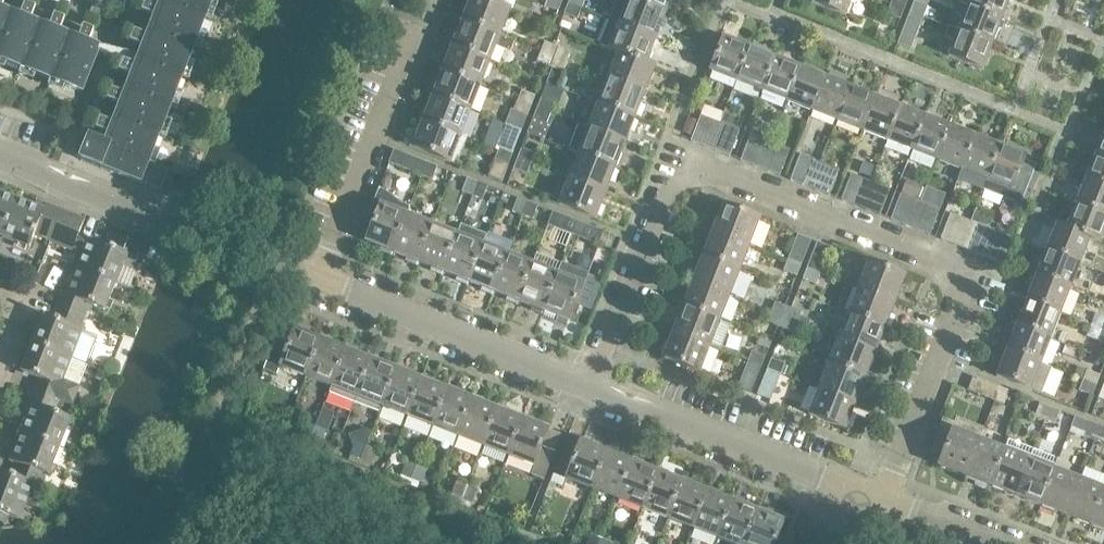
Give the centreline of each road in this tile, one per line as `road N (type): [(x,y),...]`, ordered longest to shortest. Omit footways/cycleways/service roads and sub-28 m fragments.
road 1 (residential): [(884,501),(970,275),(680,159),(587,385)]
road 2 (residential): [(318,277),(0,151)]
road 3 (residential): [(857,491),(587,385)]
road 4 (residential): [(587,385),(318,277)]
road 5 (residential): [(318,277),(417,25)]

